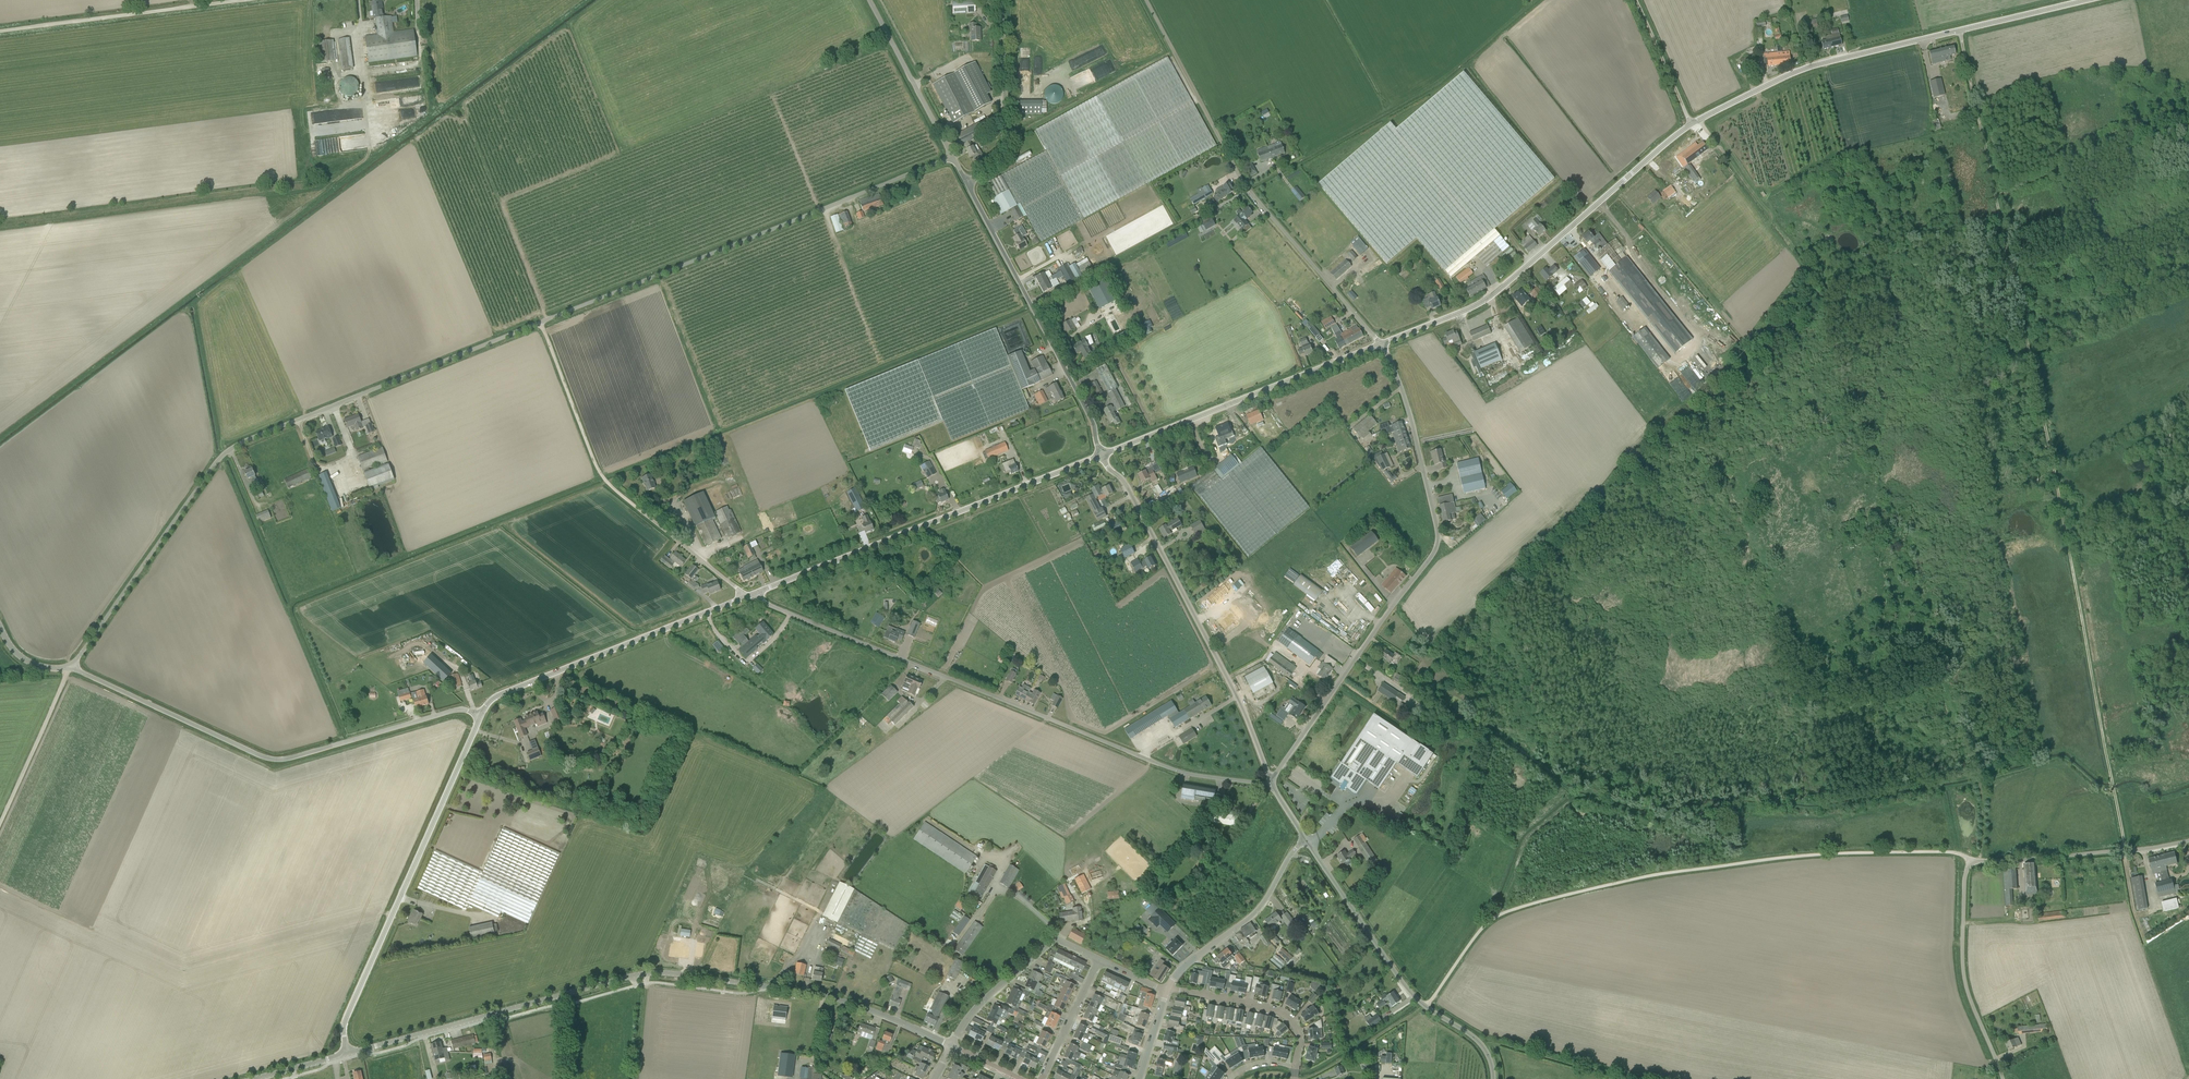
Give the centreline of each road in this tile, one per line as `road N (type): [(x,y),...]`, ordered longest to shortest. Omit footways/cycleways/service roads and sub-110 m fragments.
road 1 (unclassified): [(72,670),(214,469),(242,445),(951,154)]
road 2 (unclassified): [(1961,32),(2125,850)]
road 3 (tertiary): [(1381,344),(1490,297),(1691,124),(1804,68),(1961,32)]
road 4 (tertiary): [(349,1051),(664,972),(838,1001),(949,1043)]
road 5 (track): [(1972,864),(1945,852),(1835,853),(1652,876),(1541,901),(1489,923),(1426,1008)]
road 6 (unclassified): [(1273,784),(1181,773),(751,597)]
road 7 (unclassified): [(1273,784),(1436,548),(1413,425),(1381,344)]
road 8 (unclassified): [(481,717),(454,713),(268,760),(72,670)]
road 9 (tertiary): [(751,597),(1101,453)]
road 10 (unclassified): [(2004,1078),(1966,980),(1968,868),(2125,850)]
road 11 (unclassified): [(1273,784),(1229,684),(1101,453)]
road 12 (tertiary): [(349,1051),(356,997),(481,717)]
road 13 (track): [(1824,500),(1860,613),(1870,623),(1923,630),(1981,787)]
road 14 (unclassified): [(1491,1078),(1481,1044),(1403,983),(1305,835)]
road 15 (unclassified): [(1101,453),(1087,405),(966,184)]
road 16 (tertiary): [(1101,453),(1381,344)]
road 17 (tertiary): [(481,717),(502,692),(751,597)]
road 18 (track): [(0,32),(240,0)]
road 19 (unclassified): [(1168,989),(1187,963),(1257,914),(1305,835)]
road 20 (unclassified): [(1381,344),(1248,187)]
road 21 (unclassified): [(966,184),(1006,150),(1001,0)]
road 22 (residential): [(949,1043),(964,1016),(1049,939),(1097,955)]
road 23 (unclassified): [(751,597),(609,484)]
road 24 (residential): [(1295,1065),(1301,1037),(1291,1014),(1249,999),(1168,989)]
road 25 (unclassified): [(951,154),(868,0)]
road 26 (track): [(609,484),(542,324)]
road 27 (track): [(72,670),(0,823)]
road 28 (track): [(1146,0),(1213,124)]
road 29 (tertiary): [(1961,32),(2096,0)]
road 30 (residential): [(1038,1078),(1097,955)]
road 31 (track): [(1691,124),(1635,0)]

